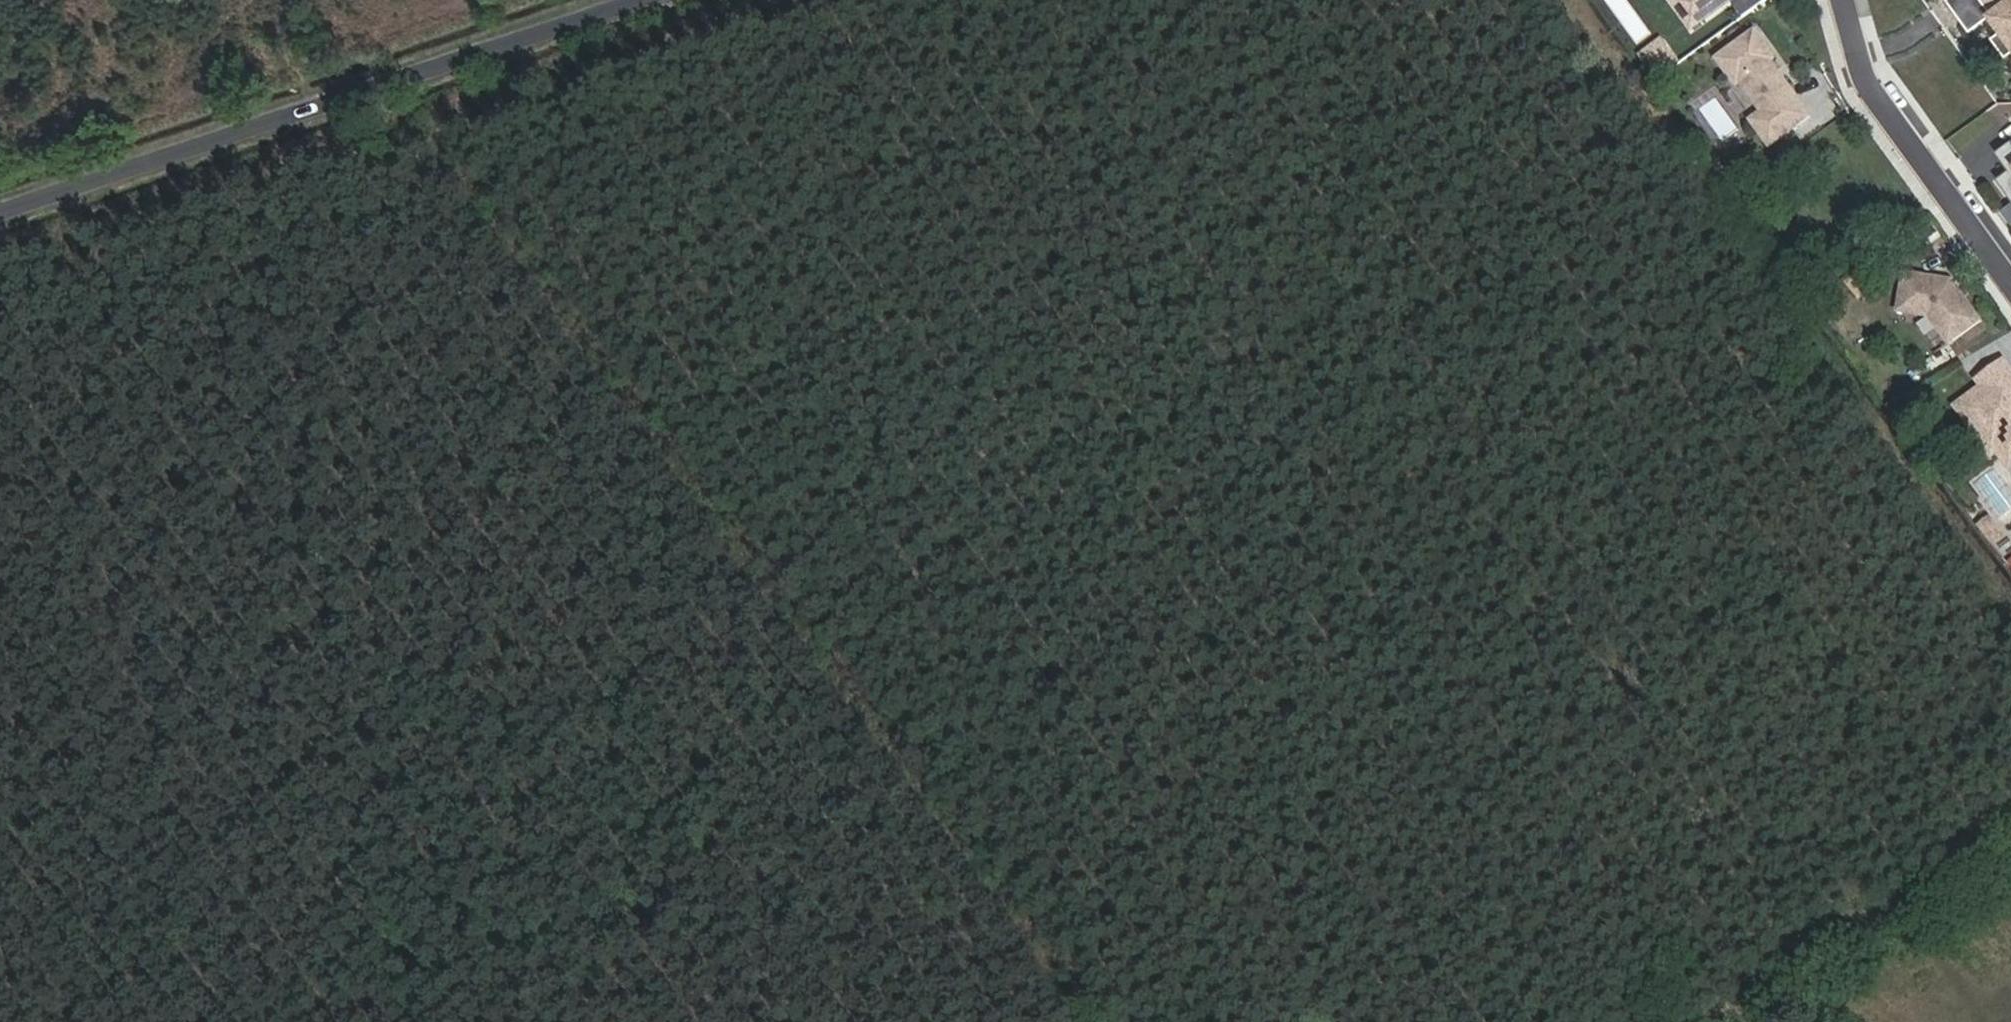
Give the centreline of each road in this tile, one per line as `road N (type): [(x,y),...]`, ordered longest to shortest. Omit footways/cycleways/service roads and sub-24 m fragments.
road 1 (residential): [(0,214),(656,0)]
road 2 (residential): [(1842,0),(1866,82),(2010,284)]

